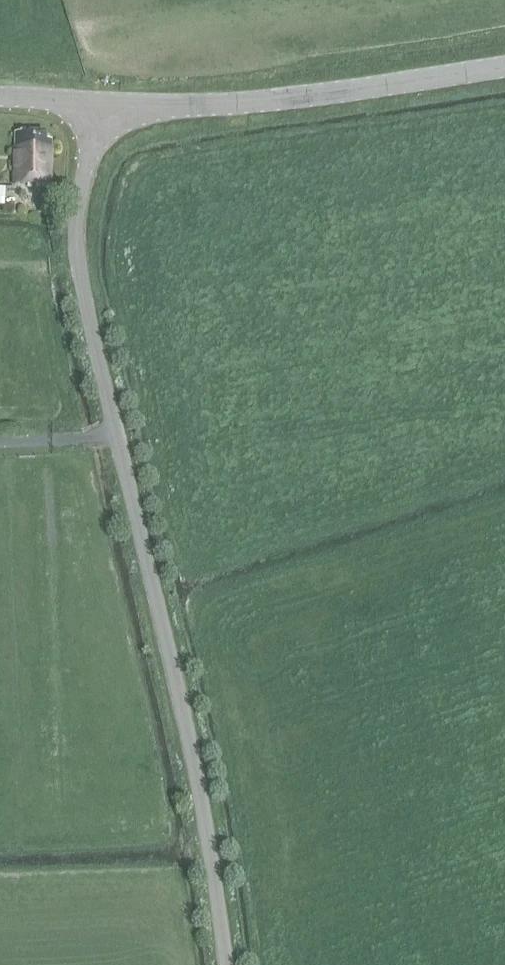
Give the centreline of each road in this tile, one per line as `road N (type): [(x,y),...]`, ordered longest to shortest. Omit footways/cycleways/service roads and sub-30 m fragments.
road 1 (unclassified): [(226,964),(189,744),(77,261),(79,195),(104,102)]
road 2 (tertiary): [(504,66),(269,100),(104,102)]

